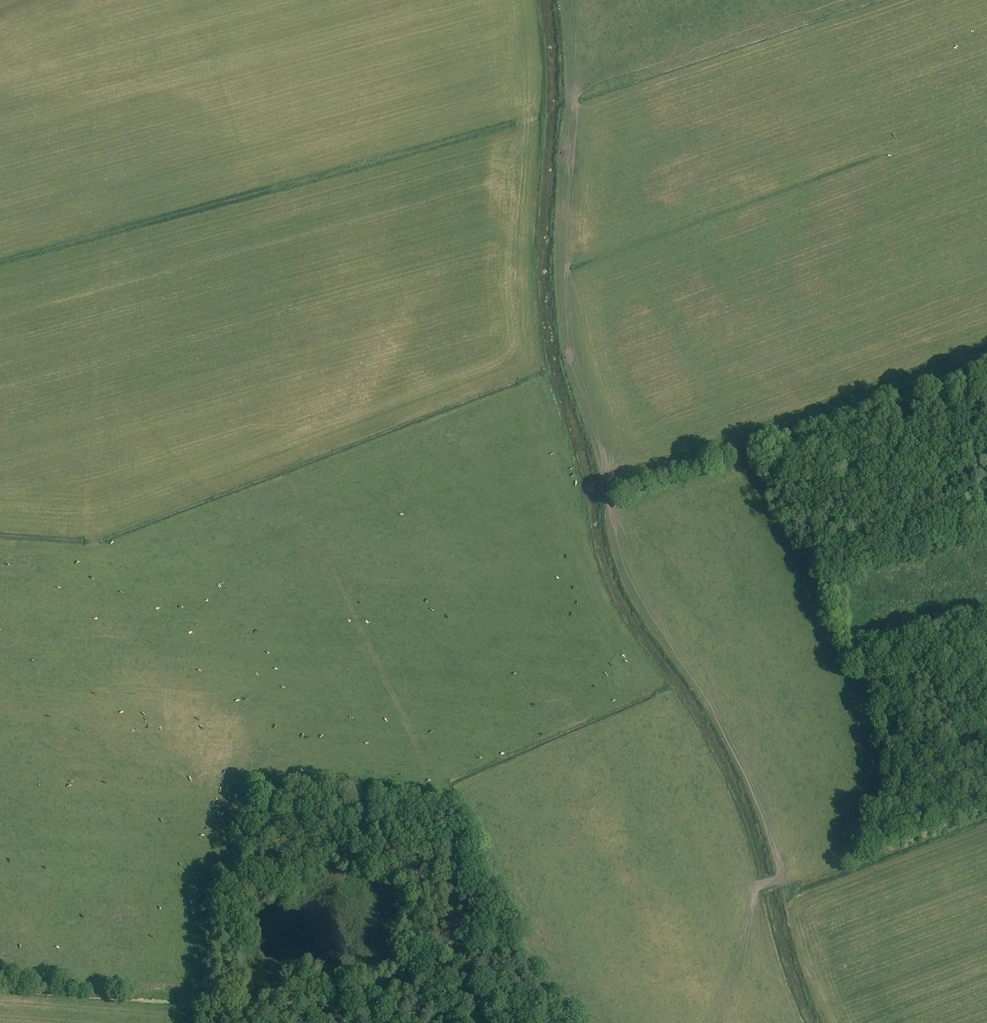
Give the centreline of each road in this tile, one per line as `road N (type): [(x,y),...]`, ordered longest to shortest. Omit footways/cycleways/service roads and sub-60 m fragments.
road 1 (track): [(986,355),(600,496)]

